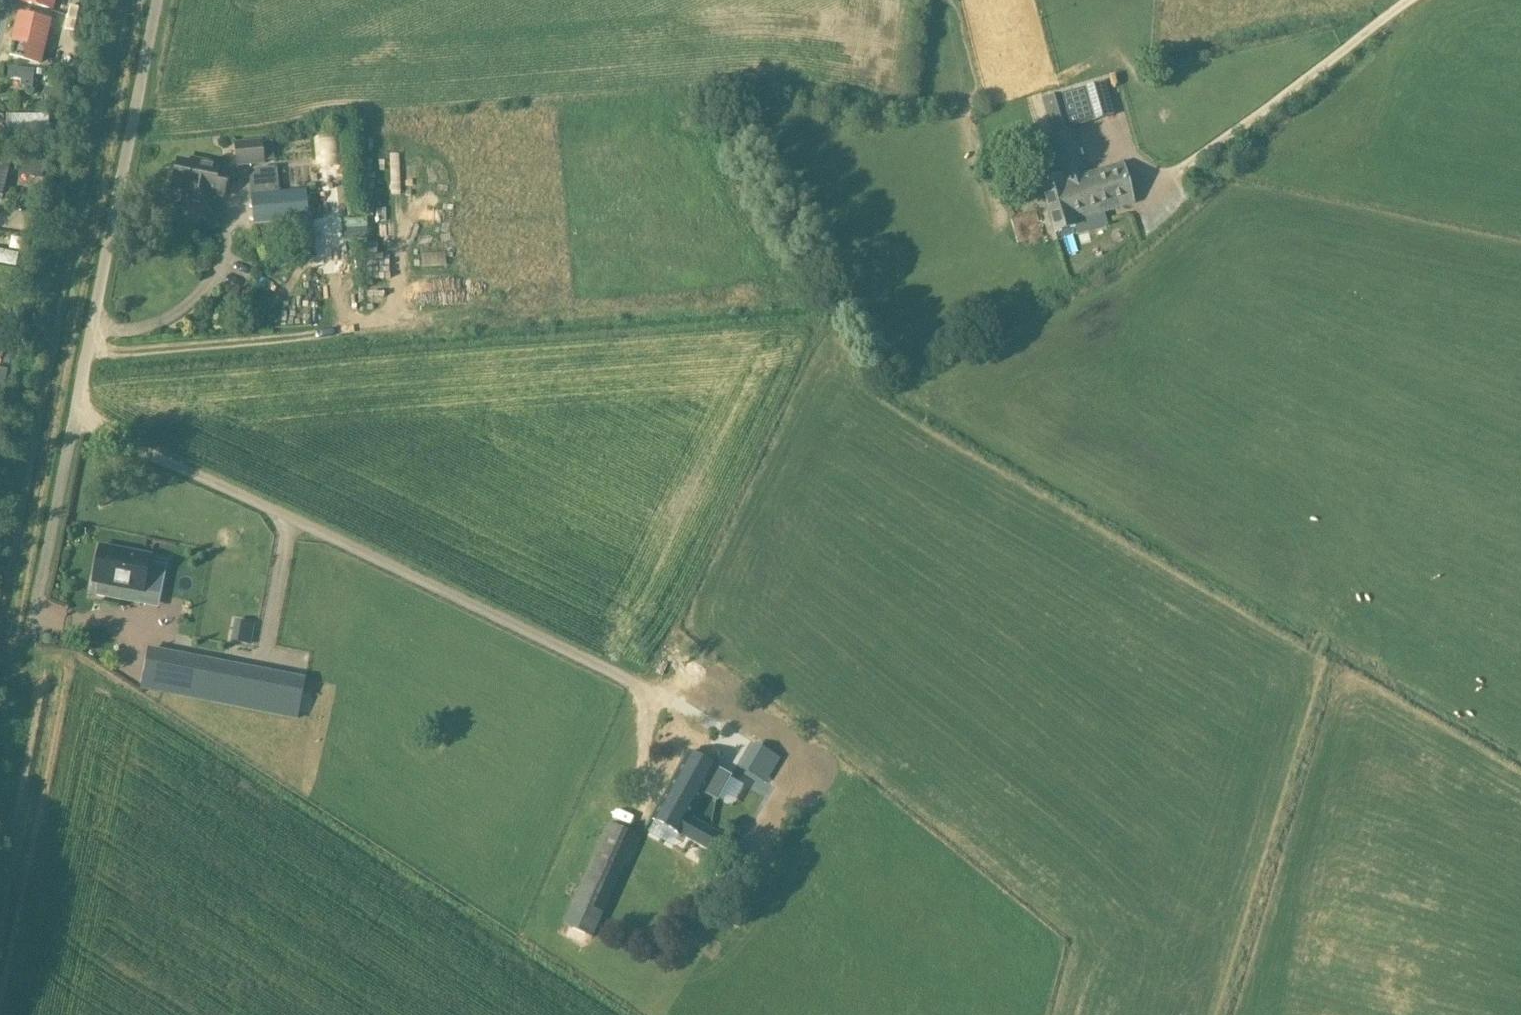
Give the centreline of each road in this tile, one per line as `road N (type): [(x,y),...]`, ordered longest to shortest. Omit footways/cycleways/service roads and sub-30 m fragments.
road 1 (unclassified): [(30,636),(157,0)]
road 2 (residential): [(1407,0),(1190,164)]

